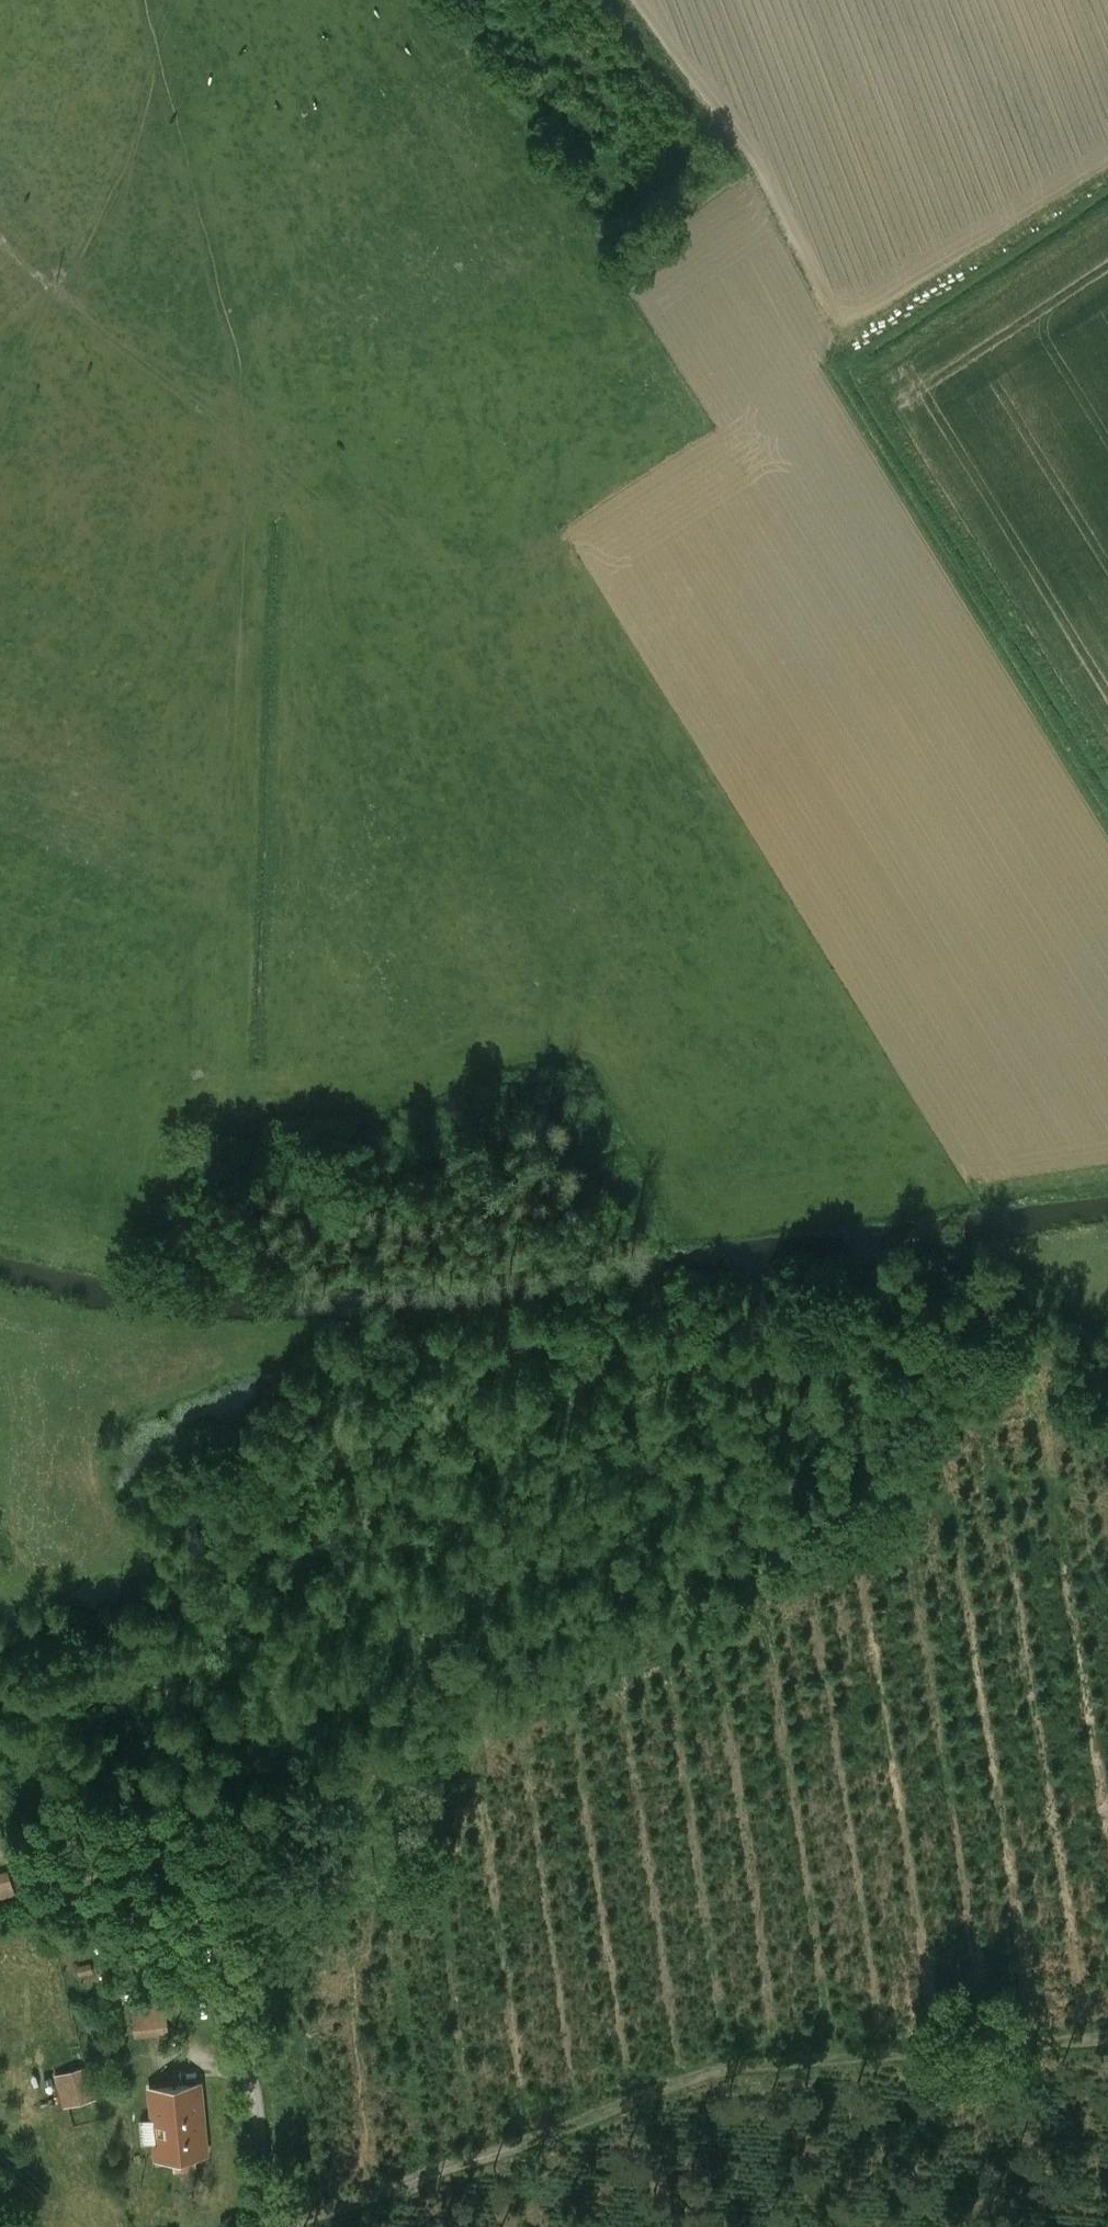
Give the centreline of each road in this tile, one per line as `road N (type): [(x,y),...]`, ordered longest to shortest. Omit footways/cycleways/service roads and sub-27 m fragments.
road 1 (unclassified): [(268,2226),(234,1883),(224,1866),(204,1860),(34,1896)]

